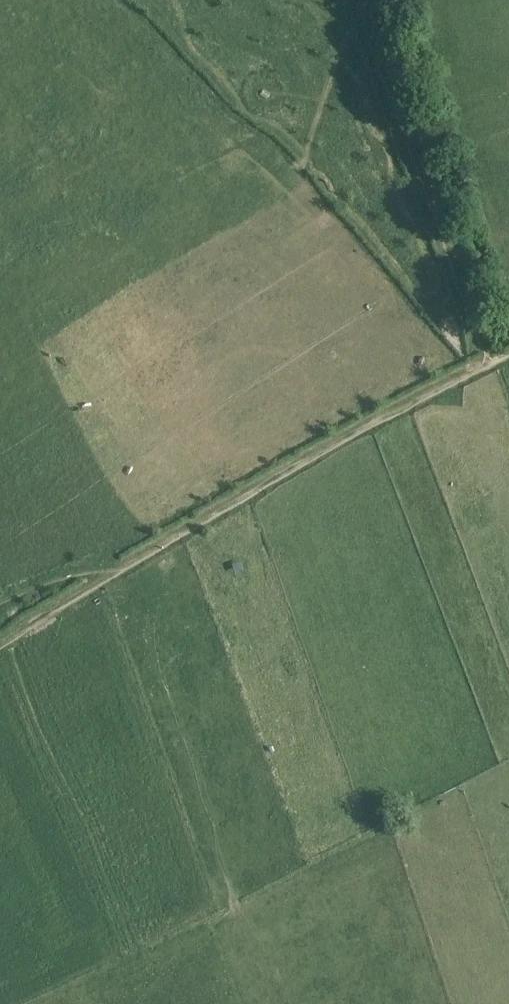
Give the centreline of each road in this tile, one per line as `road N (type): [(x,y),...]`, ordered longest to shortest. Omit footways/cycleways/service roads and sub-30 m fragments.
road 1 (track): [(0,651),(366,435),(508,361)]

